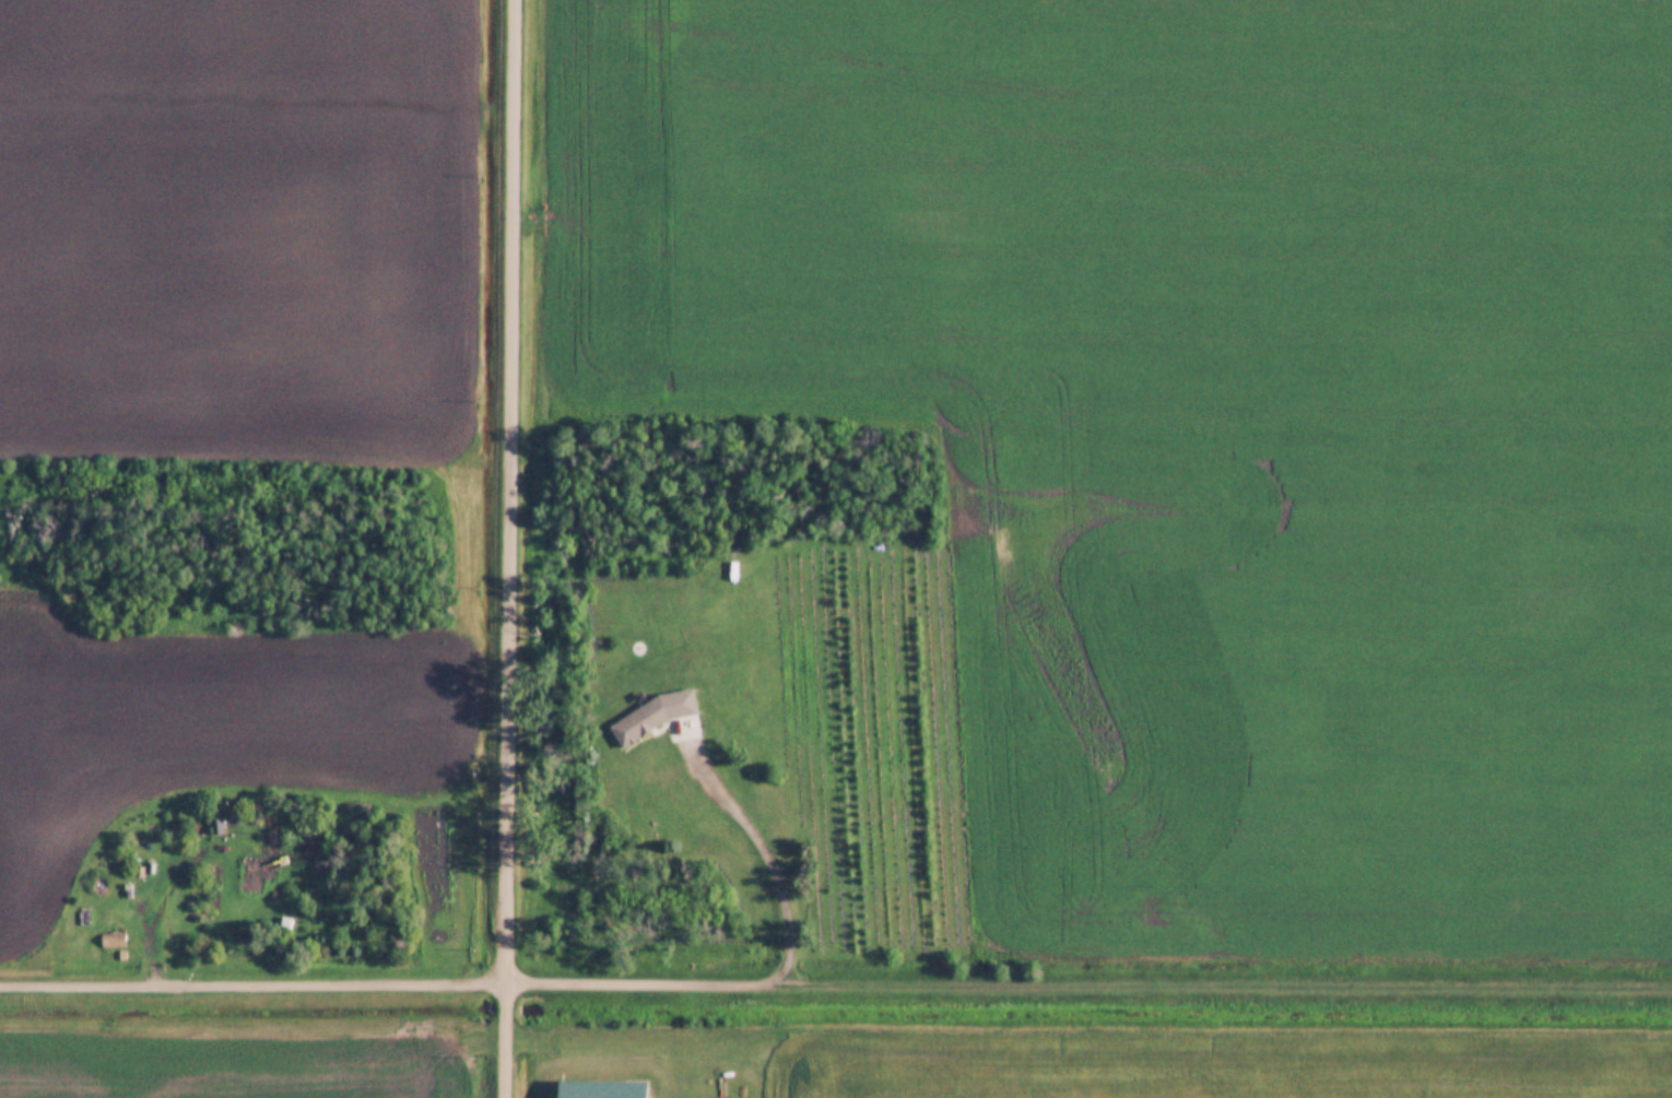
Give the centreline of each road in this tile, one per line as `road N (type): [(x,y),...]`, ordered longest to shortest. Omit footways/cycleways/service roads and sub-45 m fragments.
road 1 (residential): [(505,1097),(516,0)]
road 2 (track): [(1671,991),(778,979)]
road 3 (residential): [(506,978),(0,979)]

